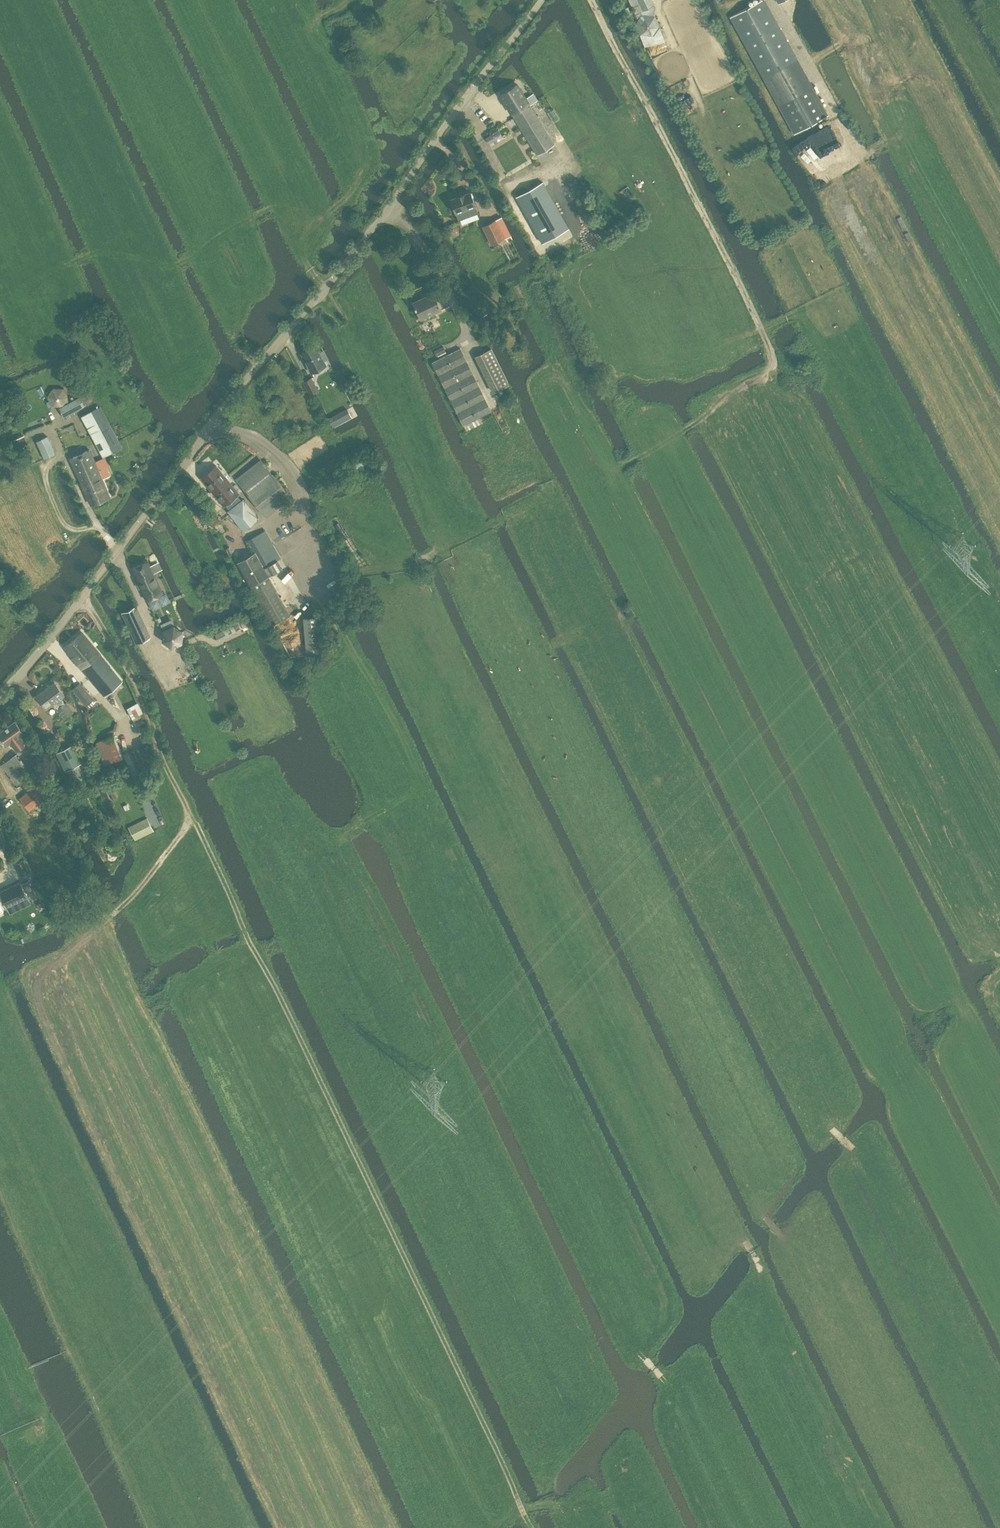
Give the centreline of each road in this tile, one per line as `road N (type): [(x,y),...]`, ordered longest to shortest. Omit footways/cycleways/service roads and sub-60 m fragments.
road 1 (track): [(532,1527),(164,761),(144,695),(82,599)]
road 2 (unclassified): [(0,701),(541,0)]
road 3 (track): [(591,0),(774,363)]
road 4 (track): [(52,970),(143,885),(191,812)]
road 5 (track): [(0,1183),(67,1350)]
road 6 (track): [(68,1061),(44,1007),(42,983),(52,970),(0,989)]

